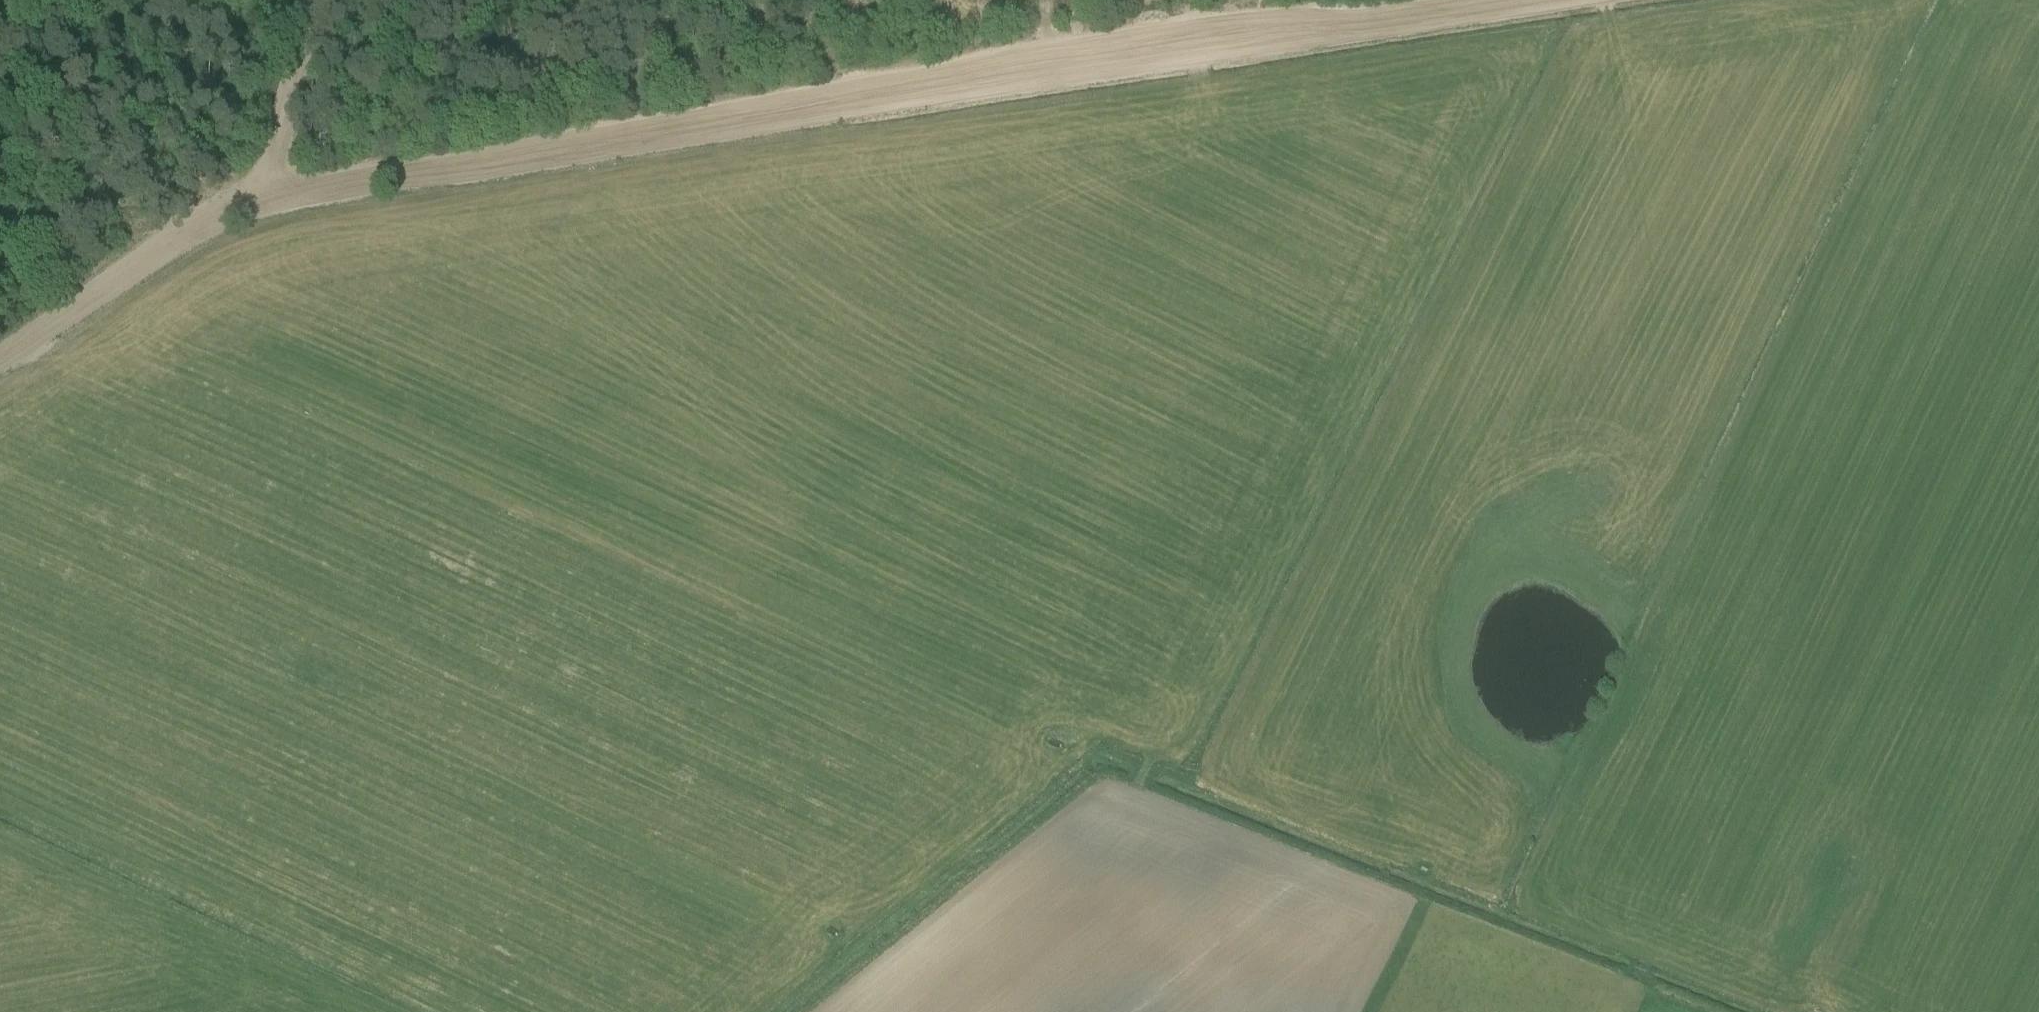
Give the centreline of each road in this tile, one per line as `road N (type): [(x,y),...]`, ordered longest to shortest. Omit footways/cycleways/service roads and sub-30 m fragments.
road 1 (track): [(256,187),(1490,0)]
road 2 (track): [(0,351),(256,187),(310,0)]

